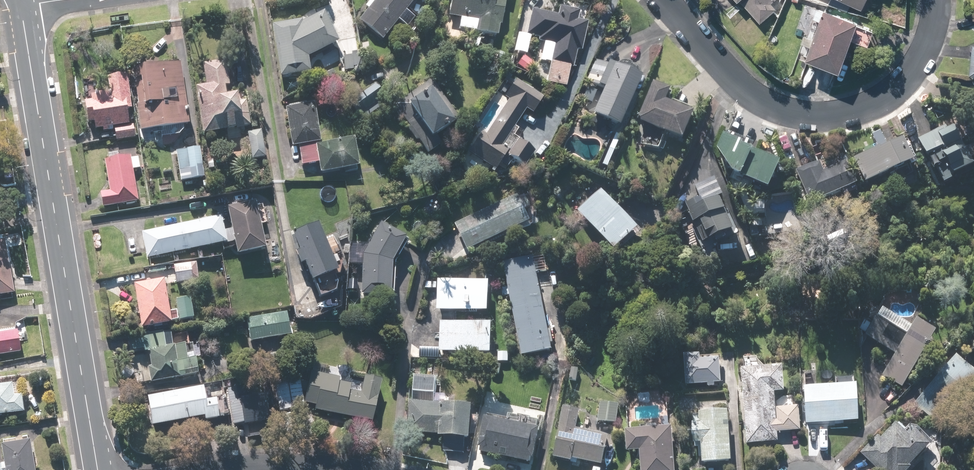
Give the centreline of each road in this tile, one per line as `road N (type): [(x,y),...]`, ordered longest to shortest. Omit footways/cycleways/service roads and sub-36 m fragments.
road 1 (primary): [(96,469),(20,7)]
road 2 (residential): [(933,0),(929,34),(888,97),(841,115),(803,118),(762,102),(667,0)]
road 3 (residential): [(224,469),(307,460),(349,469)]

